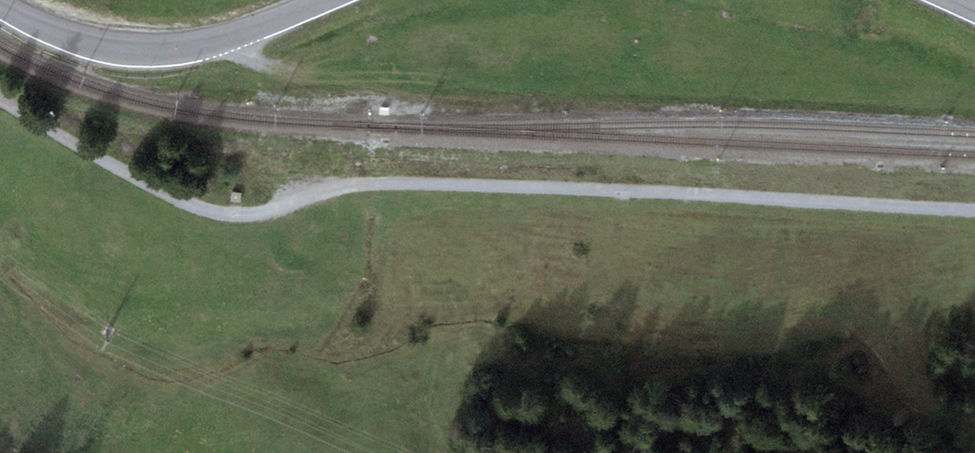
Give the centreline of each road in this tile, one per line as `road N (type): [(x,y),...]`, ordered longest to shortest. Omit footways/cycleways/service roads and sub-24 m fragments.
road 1 (track): [(974,210),(381,185),(320,191),(268,211),(216,213),(167,196),(0,100)]
road 2 (secondary): [(324,0),(237,34),(158,50),(86,41),(0,6)]

